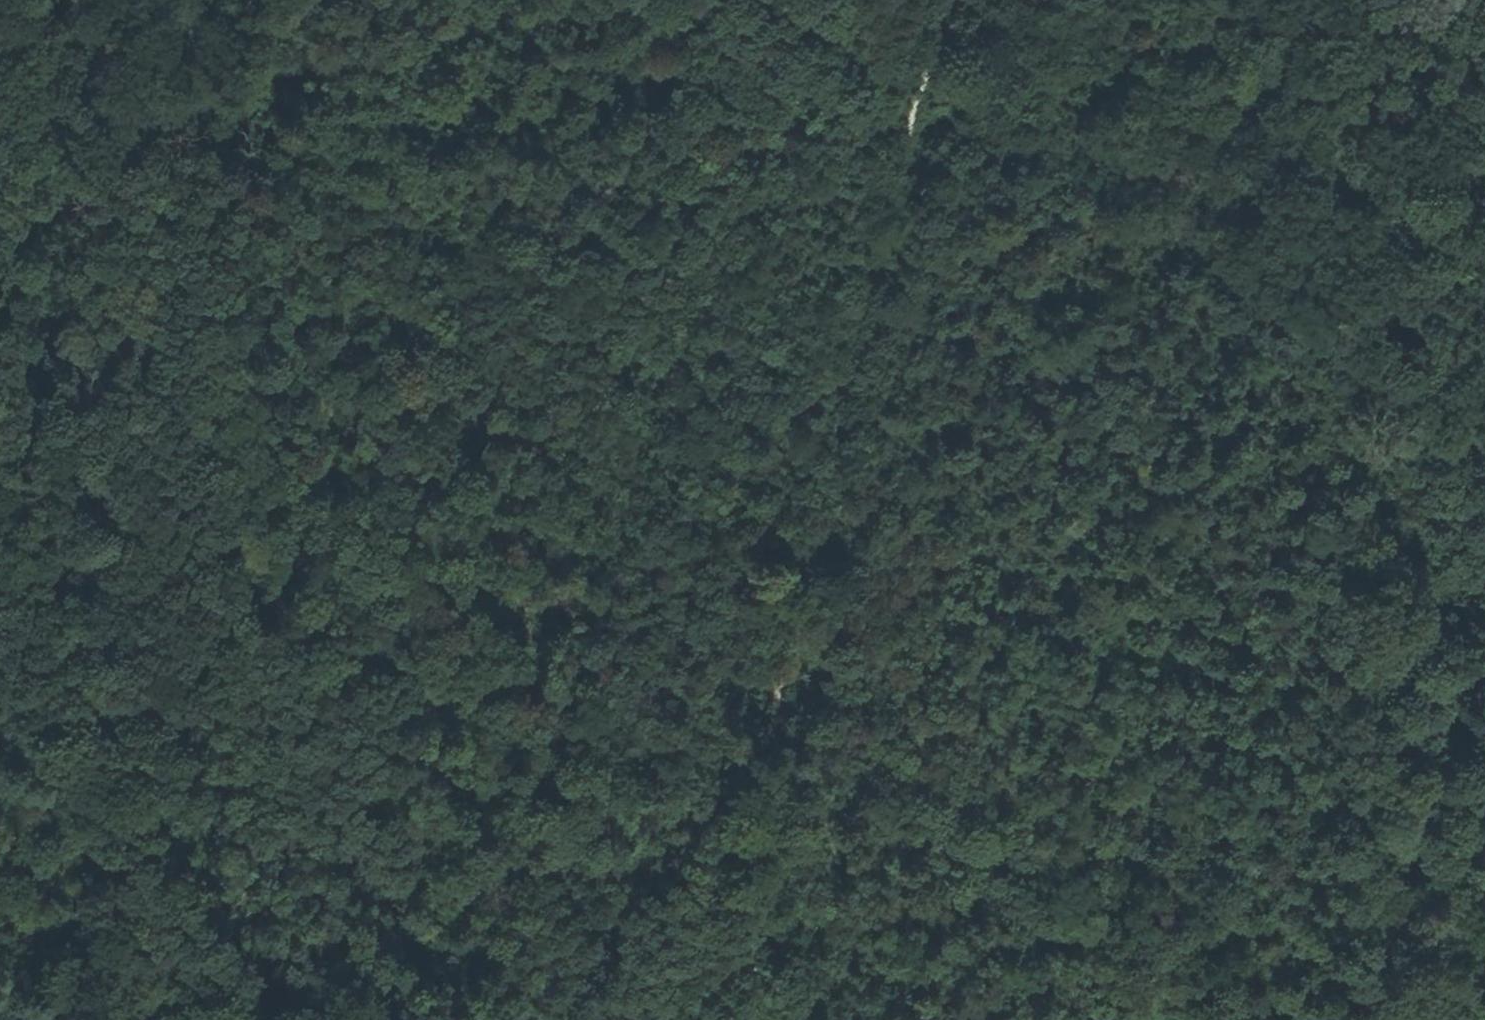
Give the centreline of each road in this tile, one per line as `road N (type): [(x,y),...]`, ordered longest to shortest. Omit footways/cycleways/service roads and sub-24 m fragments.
road 1 (track): [(948,0),(909,112),(790,691),(762,1019)]

